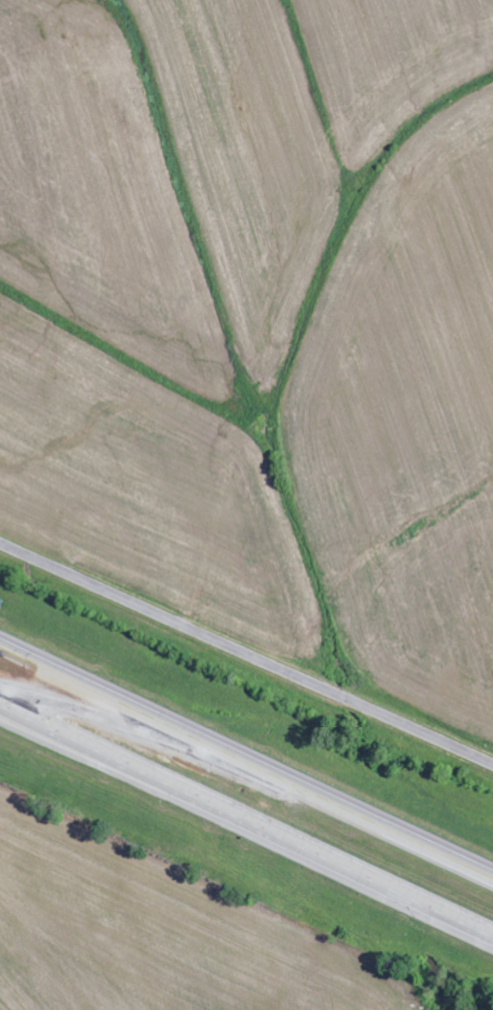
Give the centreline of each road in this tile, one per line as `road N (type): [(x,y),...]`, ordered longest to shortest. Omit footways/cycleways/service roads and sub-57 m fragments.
road 1 (motorway): [(0,707),(492,940)]
road 2 (motorway): [(492,879),(0,648)]
road 3 (residential): [(0,545),(492,766)]

